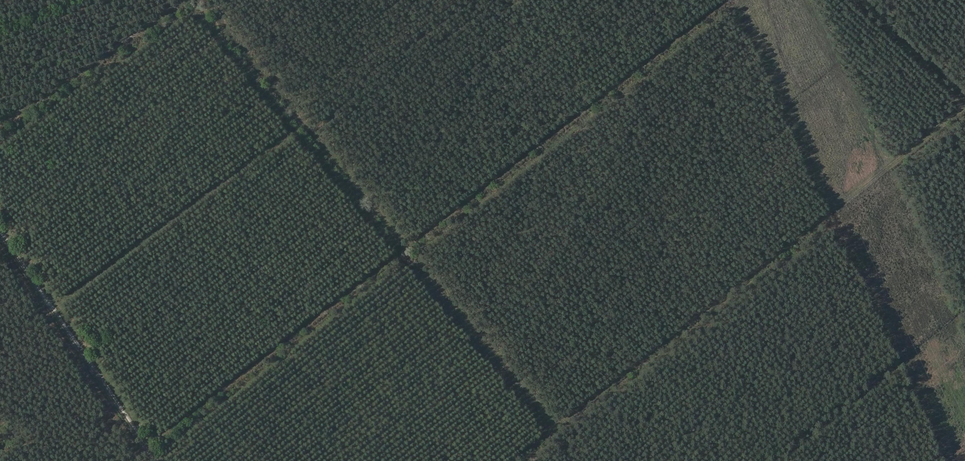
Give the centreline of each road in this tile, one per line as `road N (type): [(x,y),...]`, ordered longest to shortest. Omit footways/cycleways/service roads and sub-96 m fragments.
road 1 (track): [(0,224),(162,460)]

